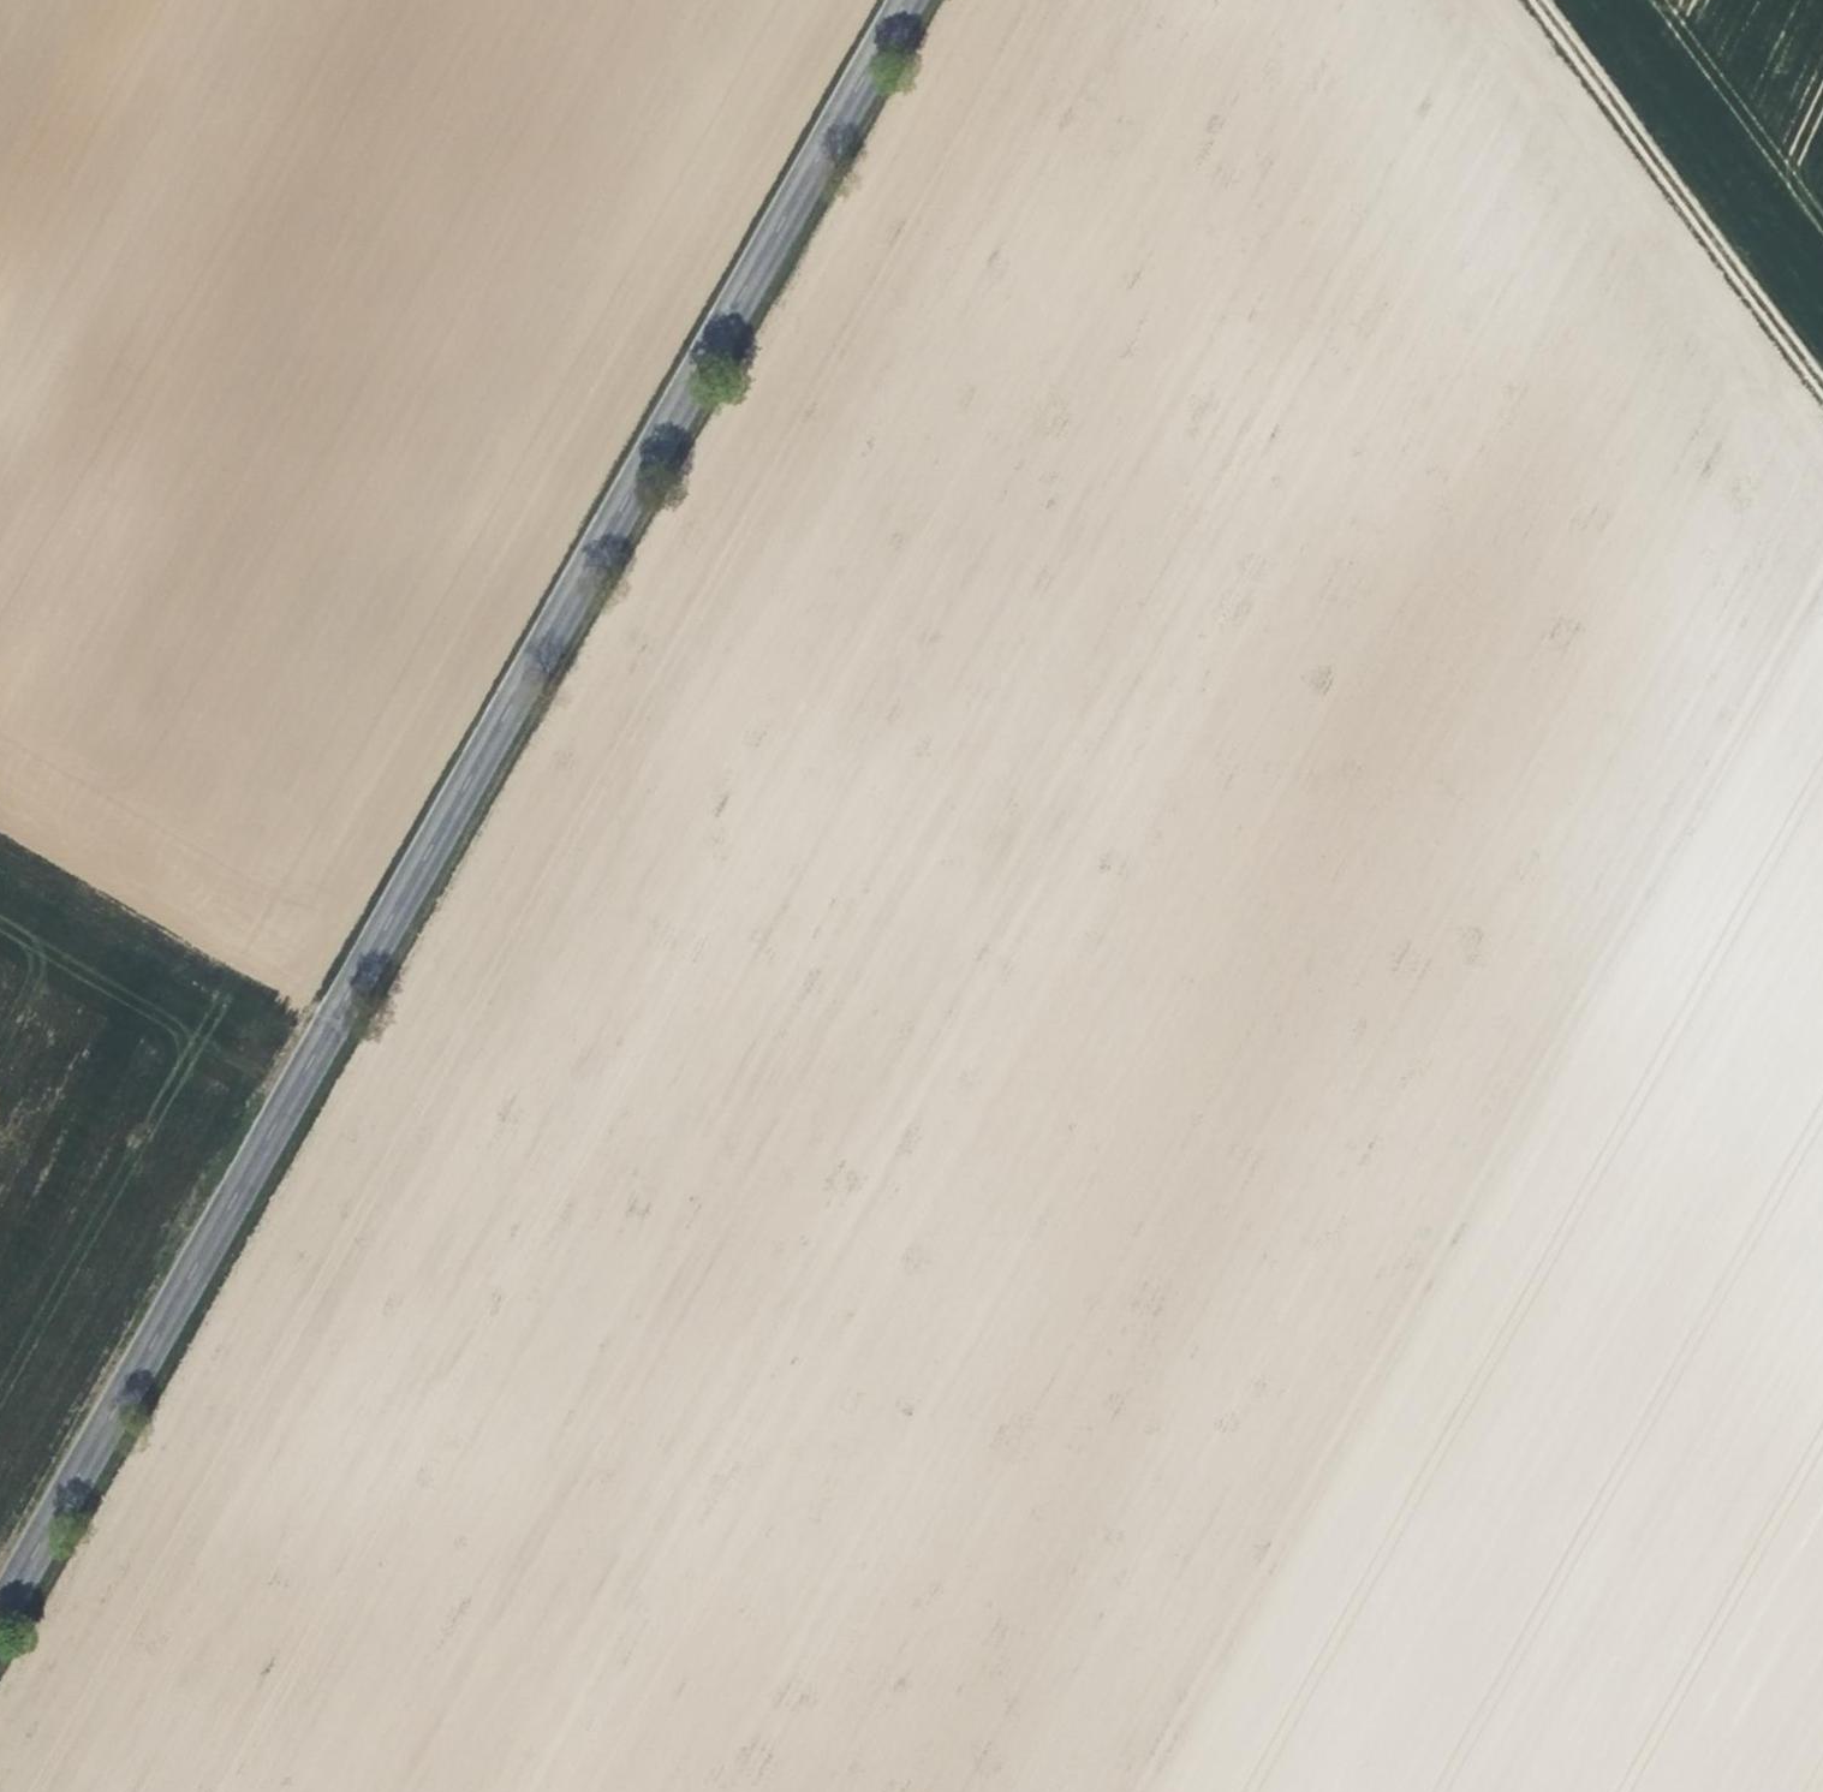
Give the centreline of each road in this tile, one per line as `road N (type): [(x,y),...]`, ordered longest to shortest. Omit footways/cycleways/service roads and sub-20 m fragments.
road 1 (secondary): [(0,1618),(908,0)]
road 2 (track): [(1822,388),(1538,0)]

